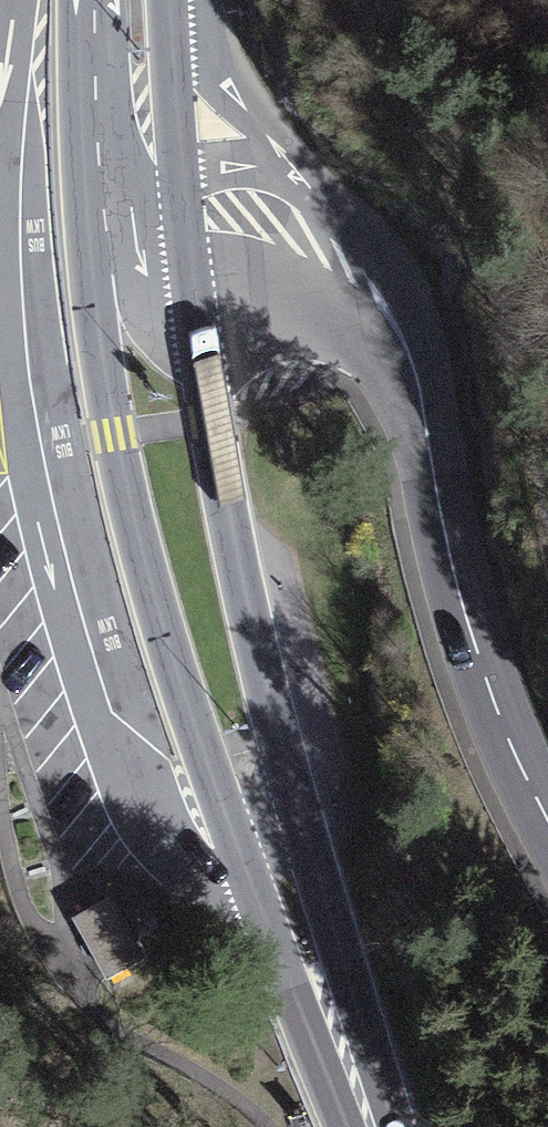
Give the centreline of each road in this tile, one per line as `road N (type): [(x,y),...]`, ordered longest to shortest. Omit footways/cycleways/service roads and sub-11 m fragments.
road 1 (primary): [(141,203),(185,533),(257,795),(372,1126)]
road 2 (secondary): [(141,203),(204,198),(260,206),(311,232),(398,329),(489,693),(547,823)]
road 3 (primary): [(141,203),(125,0)]

